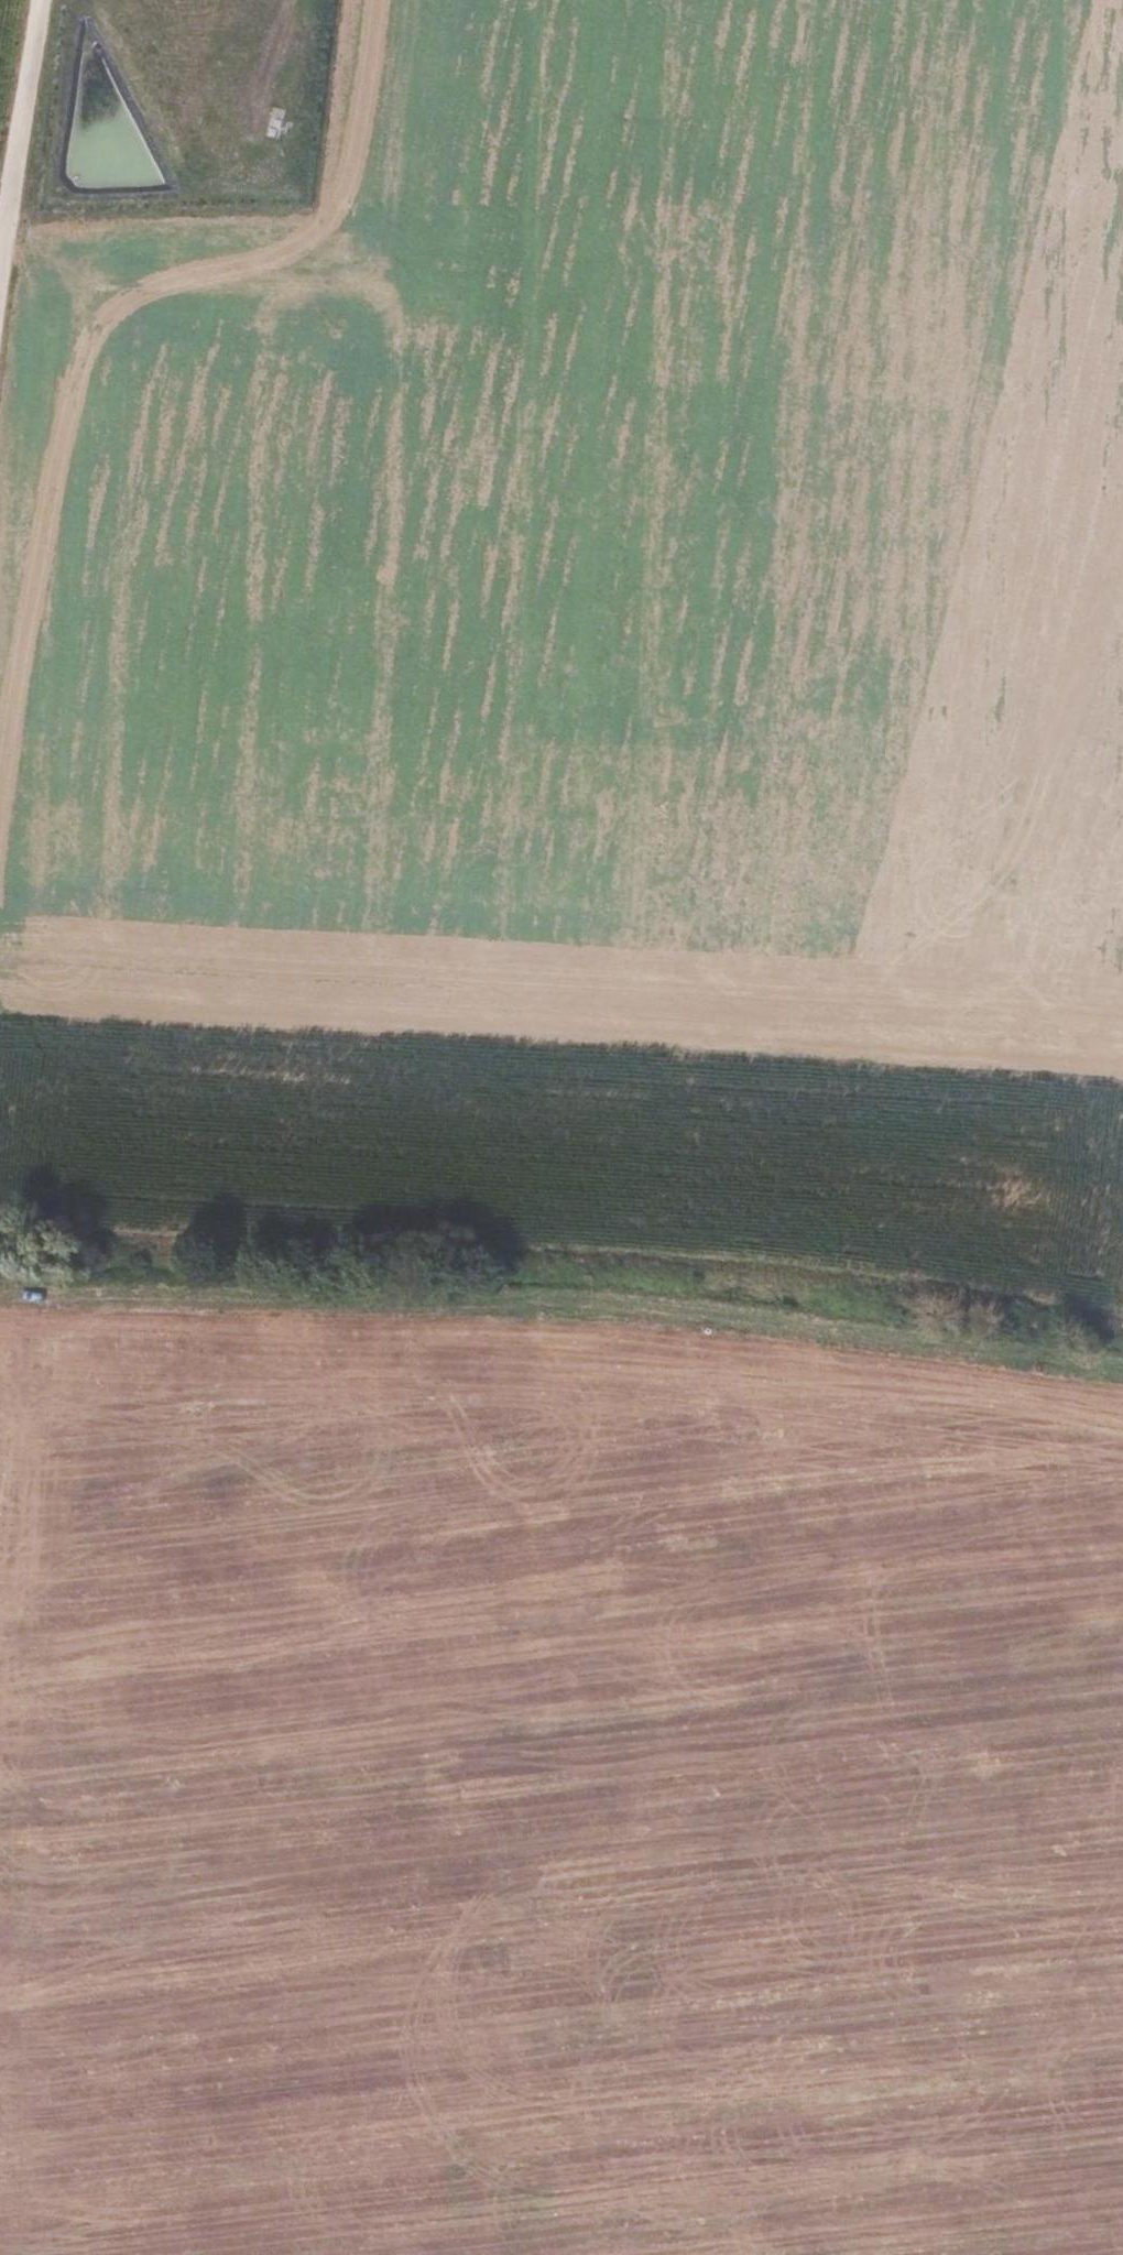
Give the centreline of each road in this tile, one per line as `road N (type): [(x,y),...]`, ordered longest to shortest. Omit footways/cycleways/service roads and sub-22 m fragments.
road 1 (track): [(42,0),(0,291)]

